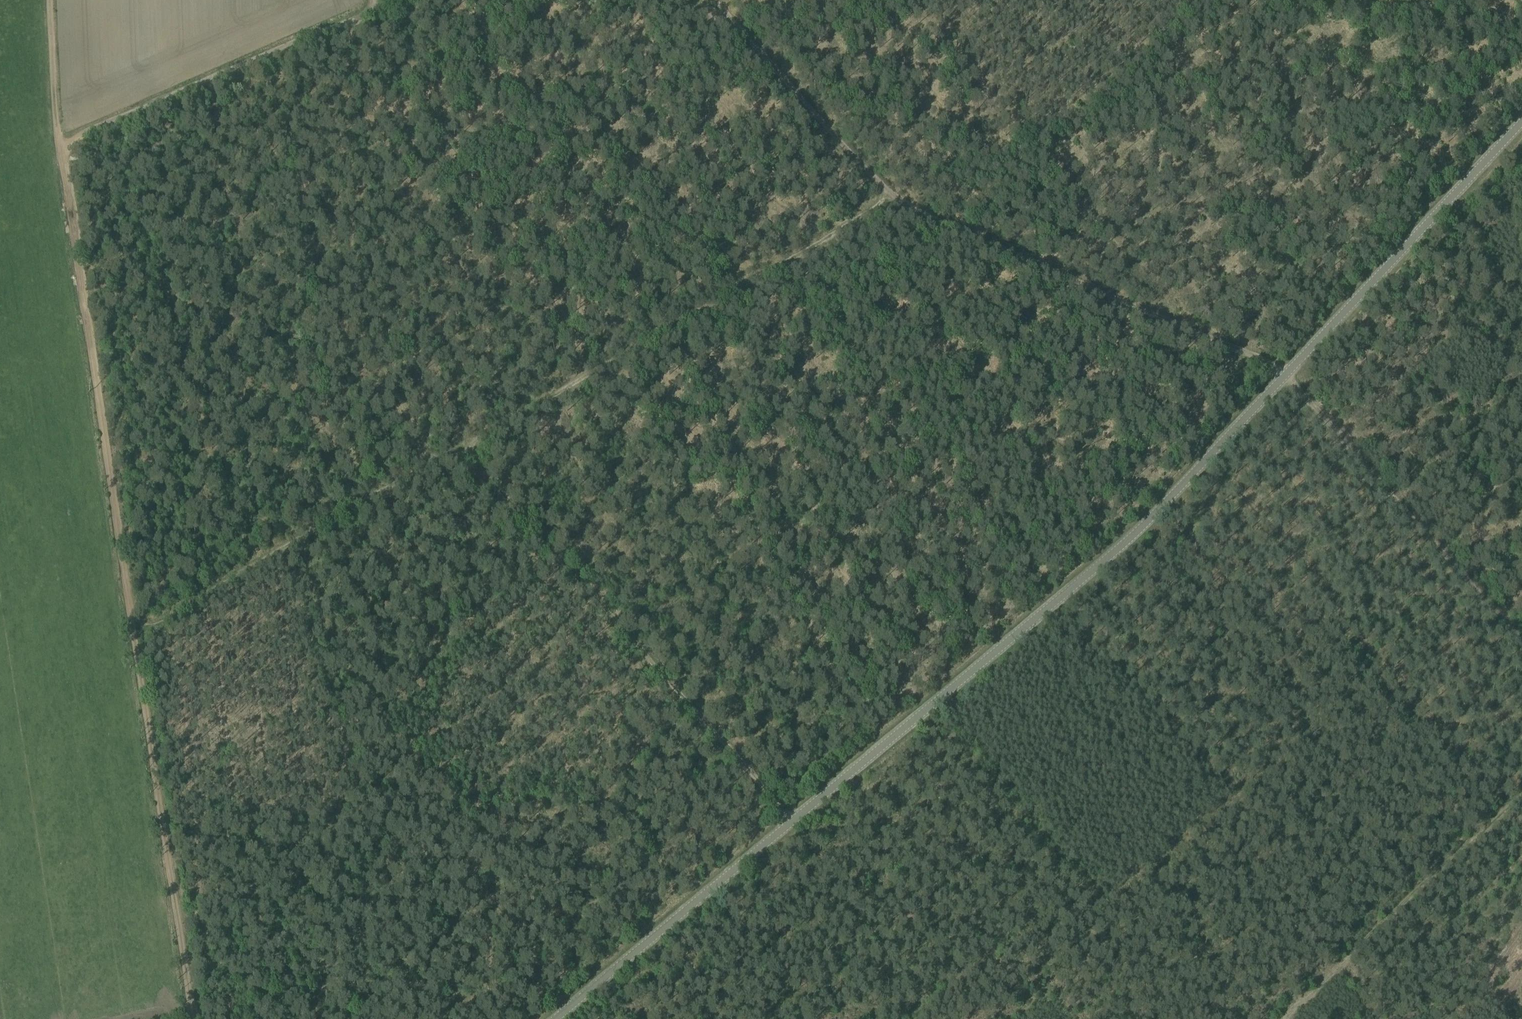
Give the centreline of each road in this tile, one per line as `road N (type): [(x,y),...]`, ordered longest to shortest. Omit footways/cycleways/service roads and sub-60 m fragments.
road 1 (unclassified): [(556,1018),(1138,530),(1521,122)]
road 2 (track): [(51,0),(60,149),(192,1018)]
road 3 (track): [(895,195),(133,636)]
road 4 (track): [(461,448),(790,822)]
road 5 (track): [(391,0),(60,149)]
road 6 (track): [(1286,374),(1521,641)]
road 7 (track): [(1286,374),(967,232)]
road 8 (track): [(967,232),(899,198),(867,172),(713,0)]
road 9 (track): [(1282,1018),(1521,792)]

